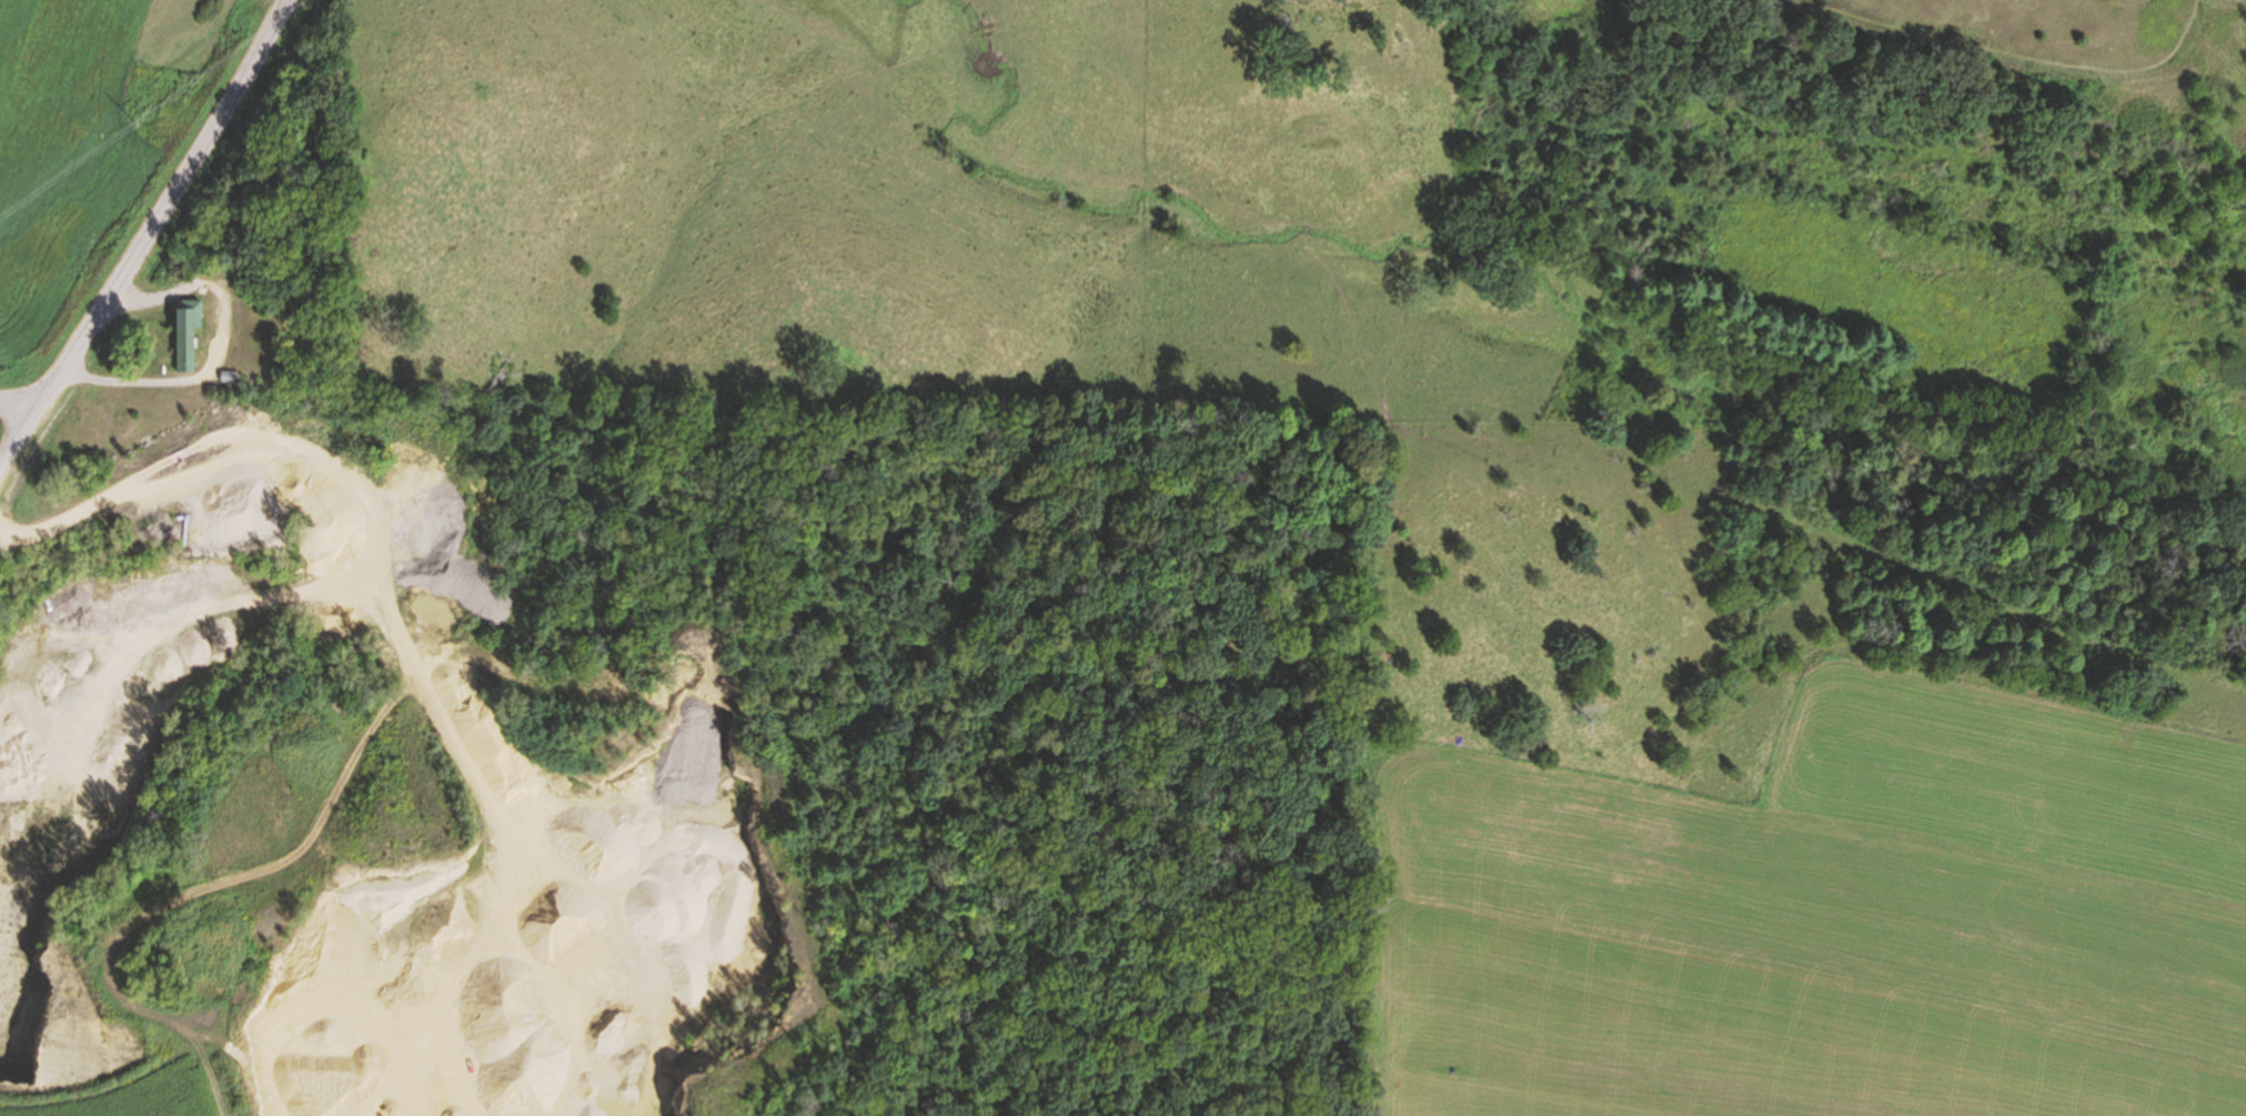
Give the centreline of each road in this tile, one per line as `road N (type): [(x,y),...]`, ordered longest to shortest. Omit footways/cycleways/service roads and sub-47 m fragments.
road 1 (track): [(0,533),(39,534),(171,474),(273,473),(357,499),(415,680),(522,876)]
road 2 (secondary): [(0,469),(164,221),(287,0)]

